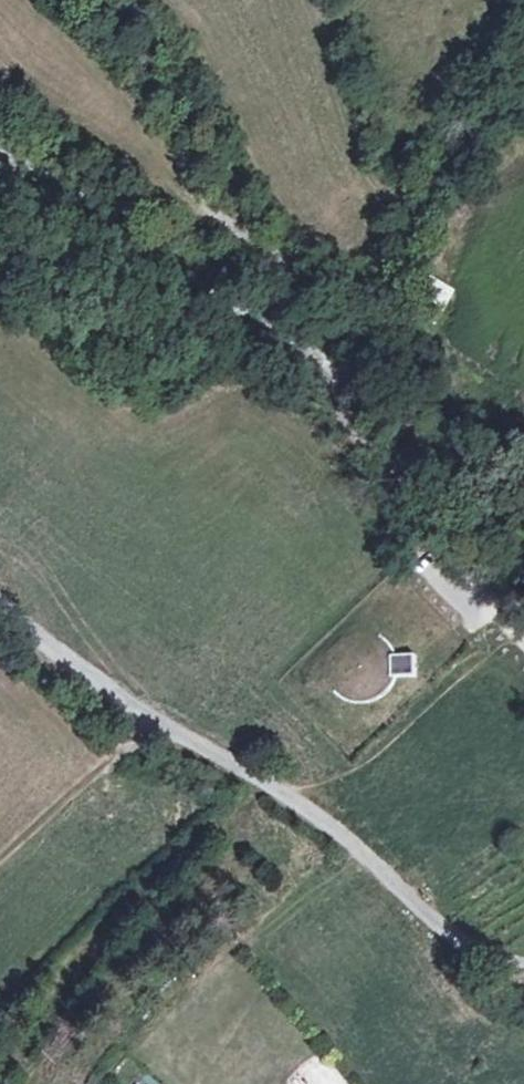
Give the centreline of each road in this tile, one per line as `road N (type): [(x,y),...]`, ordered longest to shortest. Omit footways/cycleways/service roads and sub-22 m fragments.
road 1 (unclassified): [(523,966),(467,944),(313,816),(150,722),(0,602)]
road 2 (track): [(337,349),(388,283),(523,64)]
road 3 (track): [(423,534),(353,429),(337,349)]
road 4 (track): [(423,534),(523,642)]

